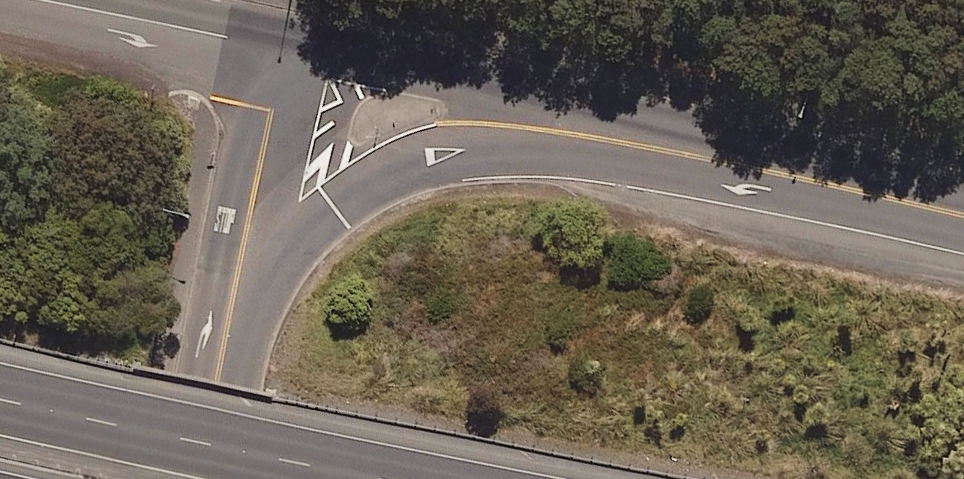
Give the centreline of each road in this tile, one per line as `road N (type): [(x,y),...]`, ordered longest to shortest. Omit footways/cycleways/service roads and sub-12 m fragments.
road 1 (secondary): [(963,236),(632,162),(476,148),(385,173),(311,223),(230,301)]
road 2 (secondary): [(287,48),(575,99),(963,192)]
road 3 (motorway): [(0,397),(384,478)]
road 4 (secondary): [(230,301),(287,48)]
road 5 (motorway): [(42,0),(287,48)]
road 6 (secondary): [(193,478),(230,301)]

